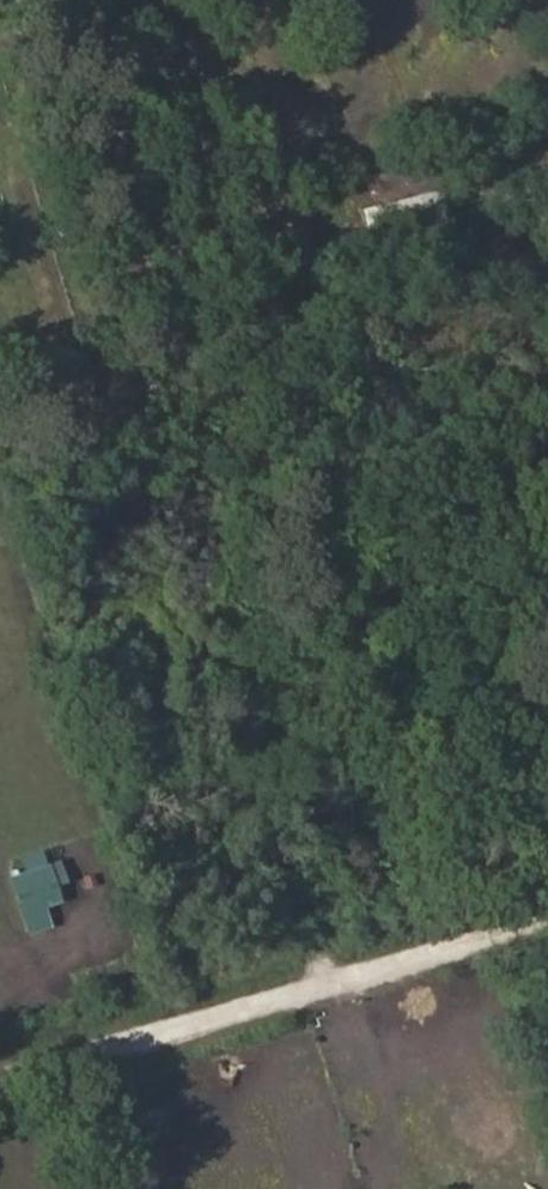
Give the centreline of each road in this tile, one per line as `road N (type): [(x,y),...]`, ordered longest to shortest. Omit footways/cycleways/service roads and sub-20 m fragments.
road 1 (residential): [(0,1076),(547,912)]

